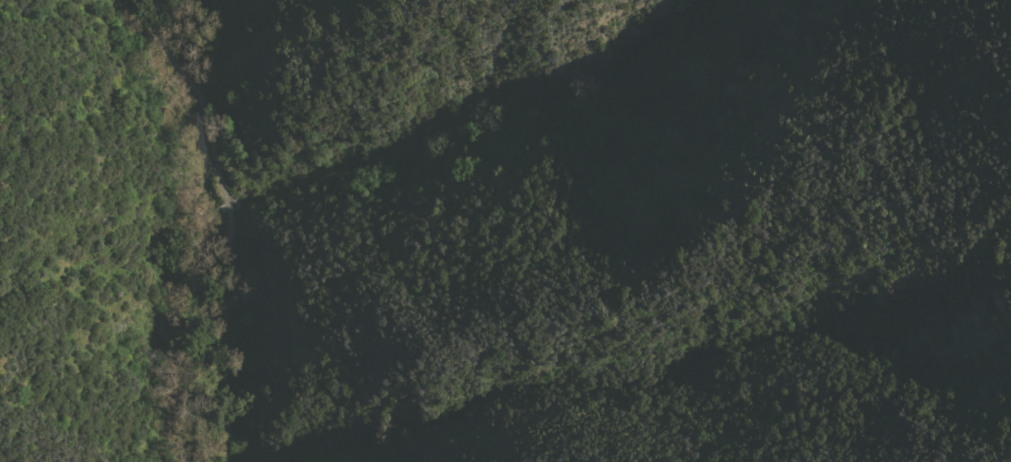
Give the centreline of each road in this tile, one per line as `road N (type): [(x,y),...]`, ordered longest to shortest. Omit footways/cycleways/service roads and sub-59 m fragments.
road 1 (track): [(219,461),(240,204),(224,187),(201,95),(142,0)]

